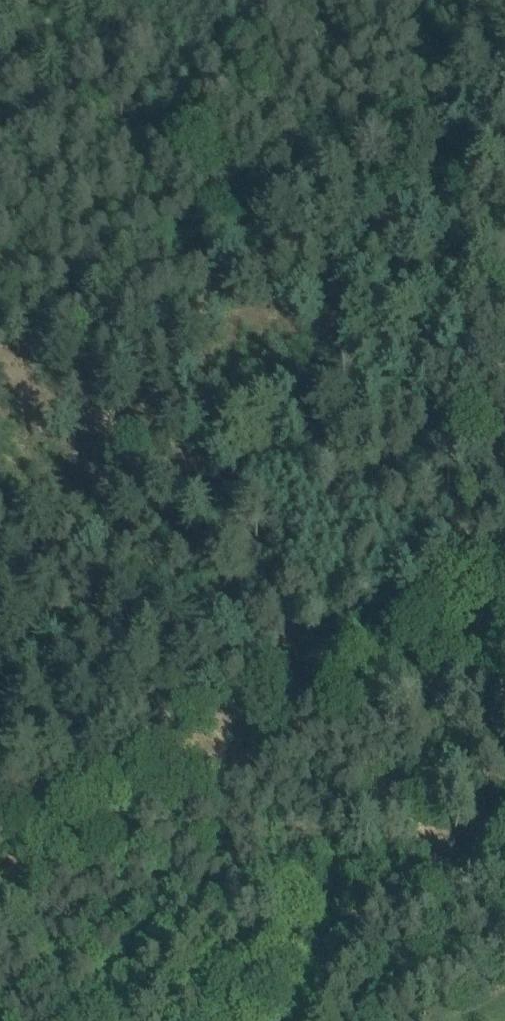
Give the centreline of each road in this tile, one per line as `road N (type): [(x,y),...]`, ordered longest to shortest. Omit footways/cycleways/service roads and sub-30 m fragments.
road 1 (track): [(0,358),(504,93)]
road 2 (track): [(0,868),(504,609)]

